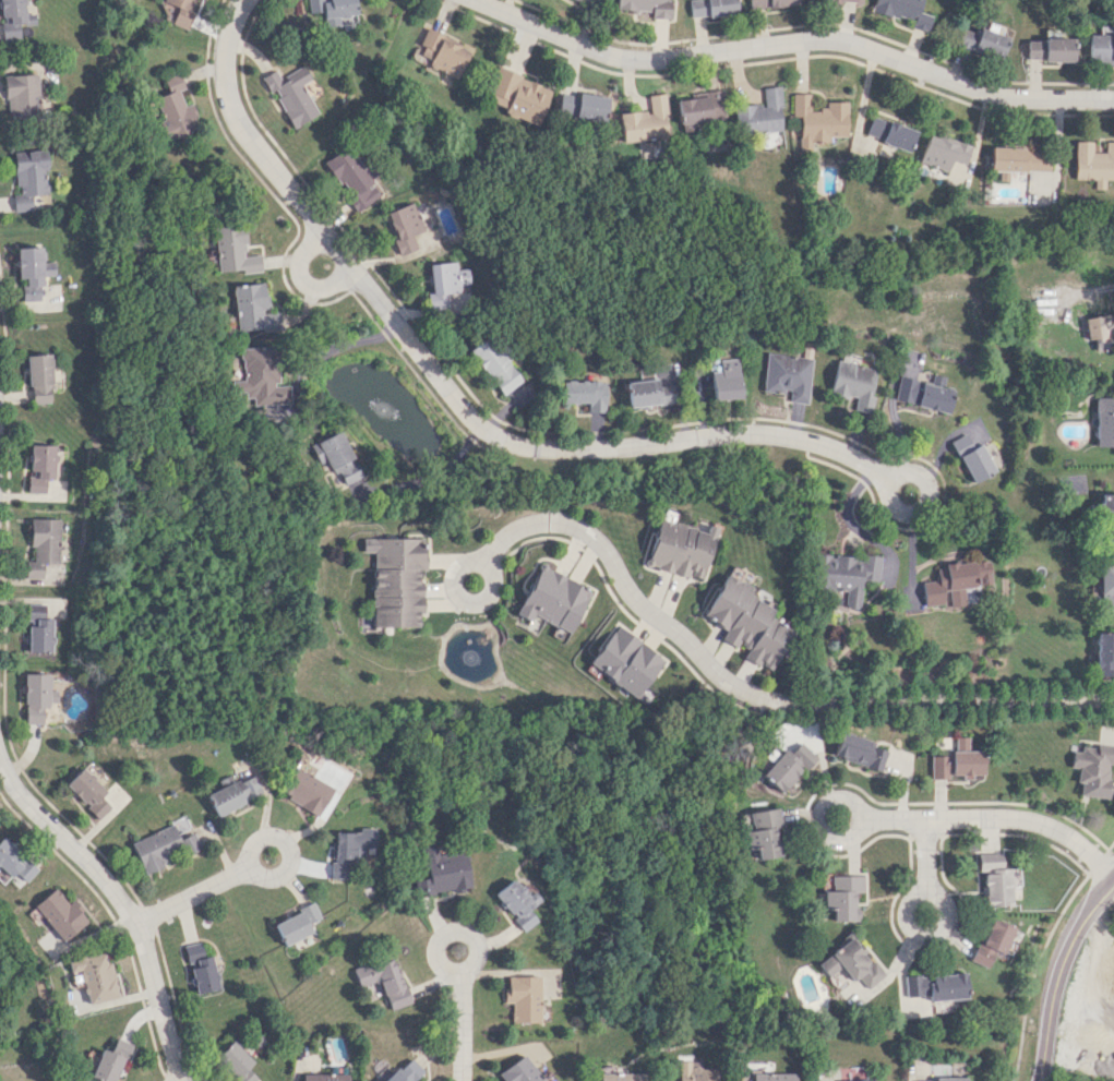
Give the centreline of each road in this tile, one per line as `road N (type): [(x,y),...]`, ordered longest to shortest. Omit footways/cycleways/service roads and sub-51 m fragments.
road 1 (residential): [(243,0),(225,53),(236,116),(310,225),(494,434),(539,451),(637,451),(788,431),(891,476)]
road 2 (residential): [(1113,702),(778,704),(710,670),(635,599),(598,542),(564,524),(523,527),(482,558)]
road 3 (residential): [(1113,100),(990,99),(823,40),(675,62),(624,59),(479,0)]
road 4 (residential): [(184,1080),(135,922),(12,783),(0,758)]
road 5 (residential): [(1113,871),(1046,822),(862,816)]
road 6 (residential): [(1041,1080),(1063,948),(1113,882)]
road 7 (residential): [(861,808),(849,796),(829,794),(816,805),(814,822),(823,837),(845,841),(858,832),(861,808)]
road 8 (residential): [(918,891),(906,920),(913,930),(933,933),(944,924),(944,903),(925,885),(918,891)]
road 9 (residential): [(891,476),(887,491),(898,508),(929,501),(932,485),(921,470),(891,476)]
road 10 (residential): [(474,560),(459,564),(450,581),(470,603),(484,599),(493,581),(482,558),(474,560)]
road 11 (residential): [(135,922),(251,866)]
road 12 (residential): [(249,860),(273,878),(292,854),(282,838),(268,836),(252,845),(249,860)]
road 13 (residential): [(464,969),(476,953),(472,940),(457,929),(444,933),(435,944),(439,964),(464,969)]

